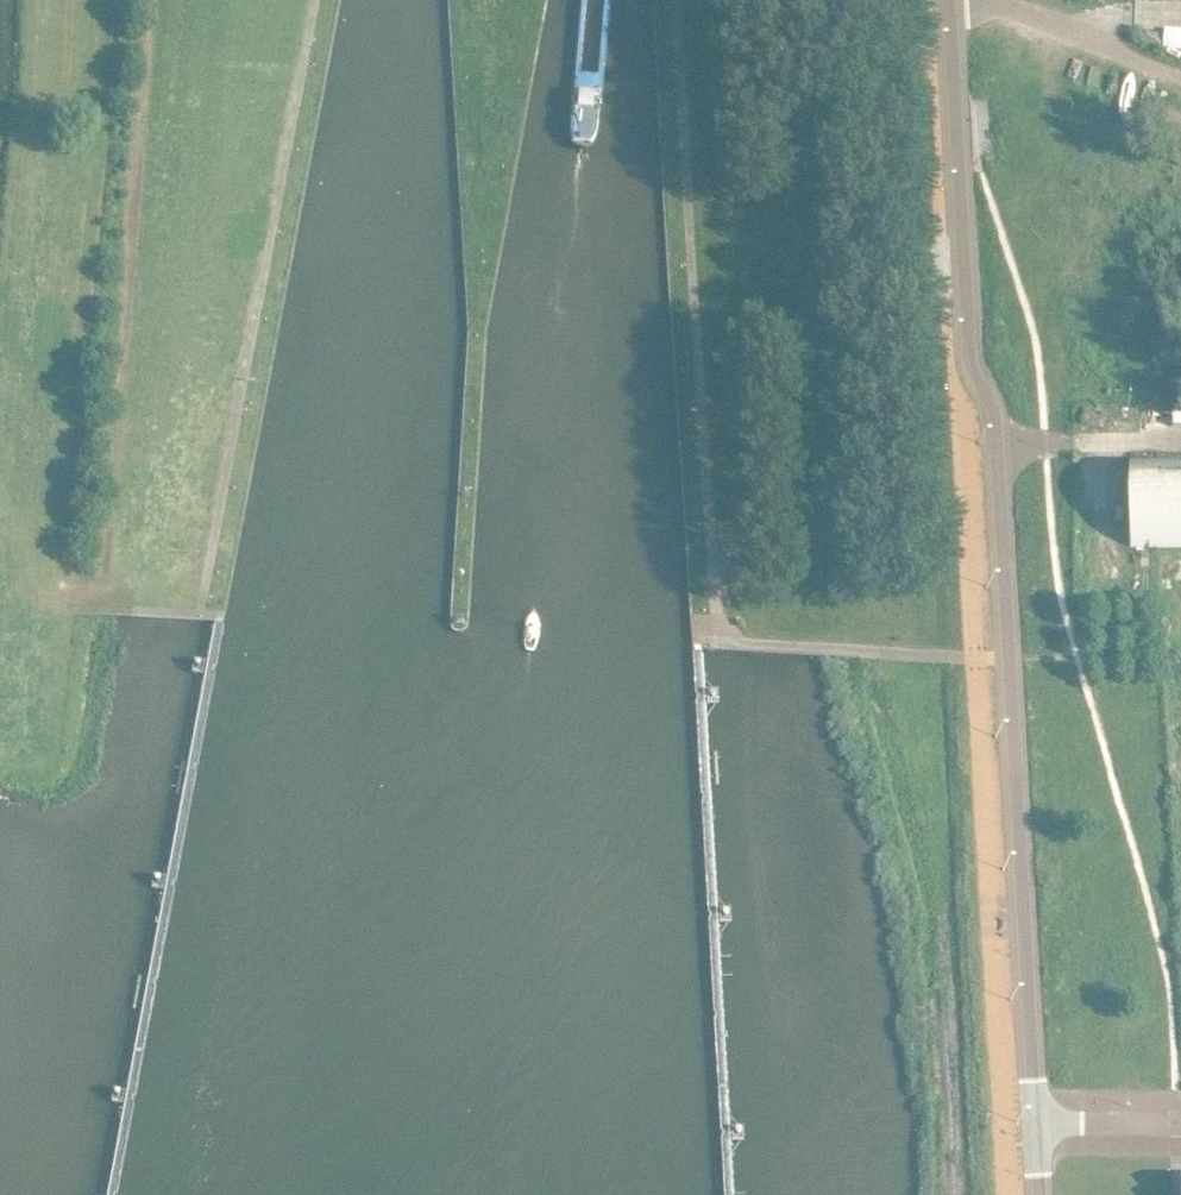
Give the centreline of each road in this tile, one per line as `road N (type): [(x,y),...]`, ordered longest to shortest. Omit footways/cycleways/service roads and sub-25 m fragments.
road 1 (unclassified): [(1050,1194),(1011,433),(1004,383),(985,348),(962,0)]

